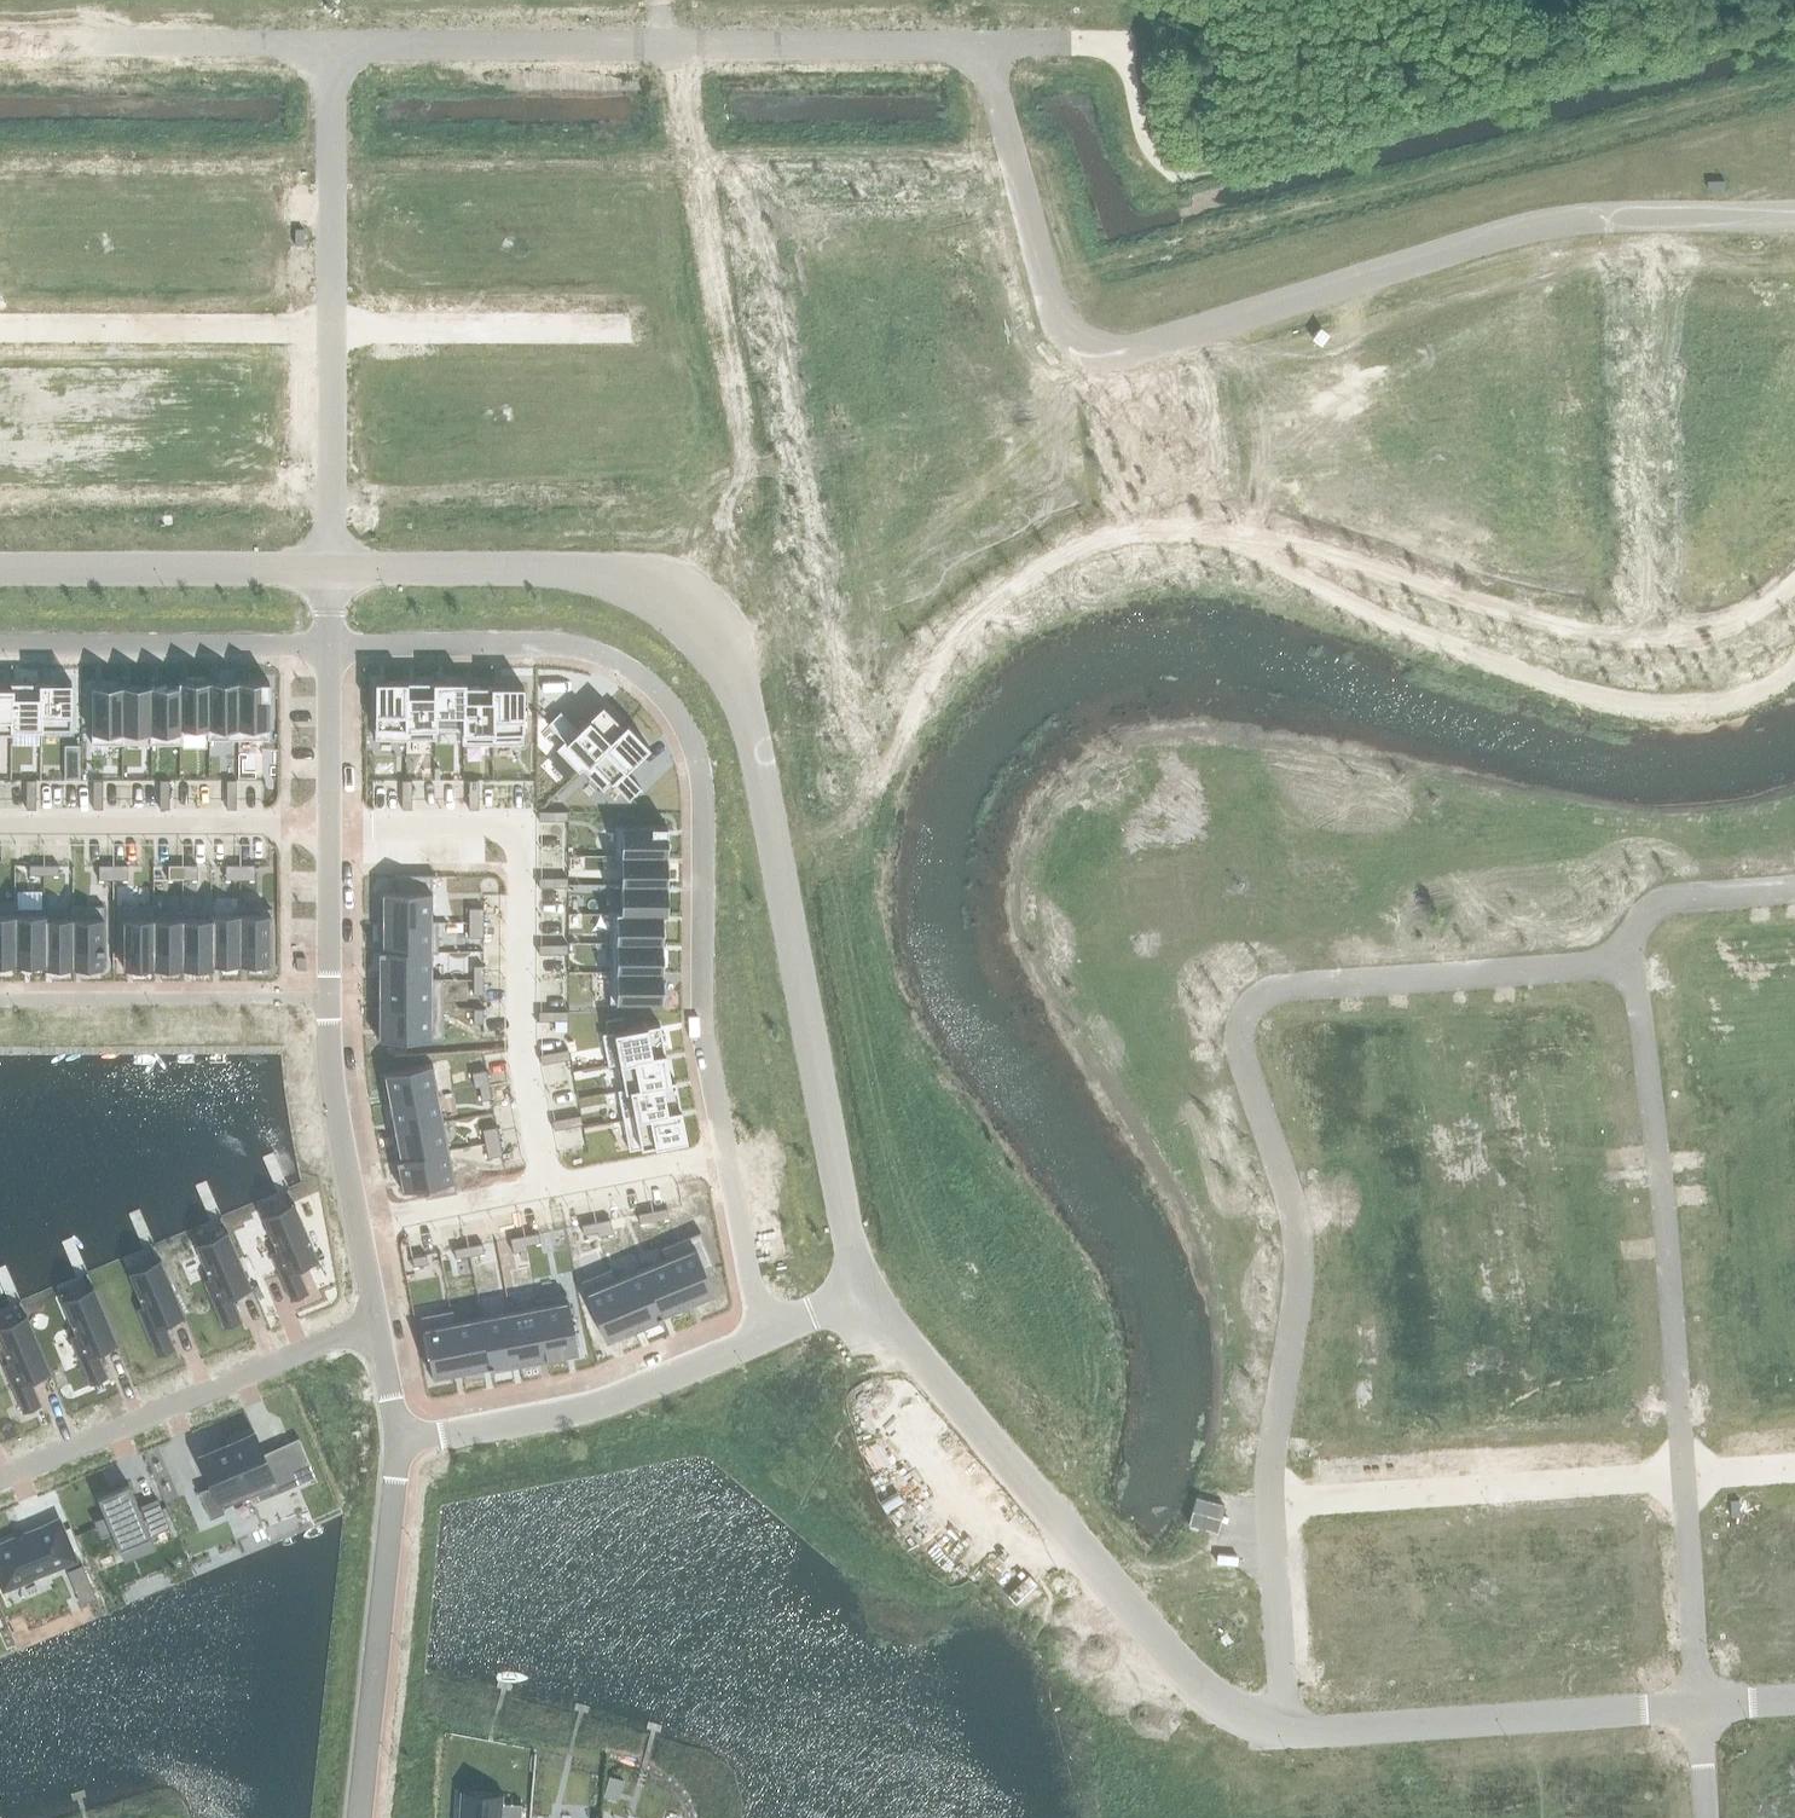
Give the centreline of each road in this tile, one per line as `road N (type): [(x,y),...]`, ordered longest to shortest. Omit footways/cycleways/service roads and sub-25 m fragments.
road 1 (residential): [(323,46),(948,43),(985,56),(1053,330),(1086,352),(1177,339),(1558,220),(1794,221)]
road 2 (residential): [(329,644),(572,643),(616,659),(666,701),(692,745),(702,792),(701,1028),(759,1337)]
road 3 (residential): [(1267,1498),(1295,1265),(1289,1208),(1230,1044),(1241,1007),(1272,983),(1626,961)]
road 4 (residential): [(329,644),(328,1084),(373,1323)]
road 5 (tertiary): [(1282,1732),(1238,1717),(1198,1688),(859,1296)]
road 6 (residential): [(1679,1477),(1658,1187),(1626,961)]
road 7 (tertiary): [(859,1296),(766,807)]
road 8 (tertiary): [(1697,1704),(1282,1732)]
road 9 (residential): [(1267,1498),(1679,1477)]
road 10 (residential): [(373,1323),(0,1476)]
road 11 (tertiary): [(766,807),(726,627),(678,586),(617,568),(548,570)]
road 12 (residential): [(398,1440),(355,1817)]
road 13 (residential): [(398,1440),(595,1406),(759,1337)]
road 14 (tertiary): [(548,570),(627,593),(678,621),(740,727),(766,807)]
road 15 (tertiary): [(331,569),(0,568)]
road 16 (residential): [(0,649),(329,644)]
road 17 (residential): [(0,331),(326,334)]
road 18 (residential): [(326,334),(633,329)]
road 19 (residential): [(27,44),(323,46)]
road 20 (residential): [(326,334),(323,46)]
road 21 (residential): [(331,569),(326,334)]
road 22 (residential): [(1282,1732),(1267,1498)]
road 23 (residential): [(1697,1704),(1679,1477)]
road 24 (tertiary): [(548,570),(331,569)]
road 25 (residential): [(1626,961),(1636,921),(1668,894),(1794,887)]

